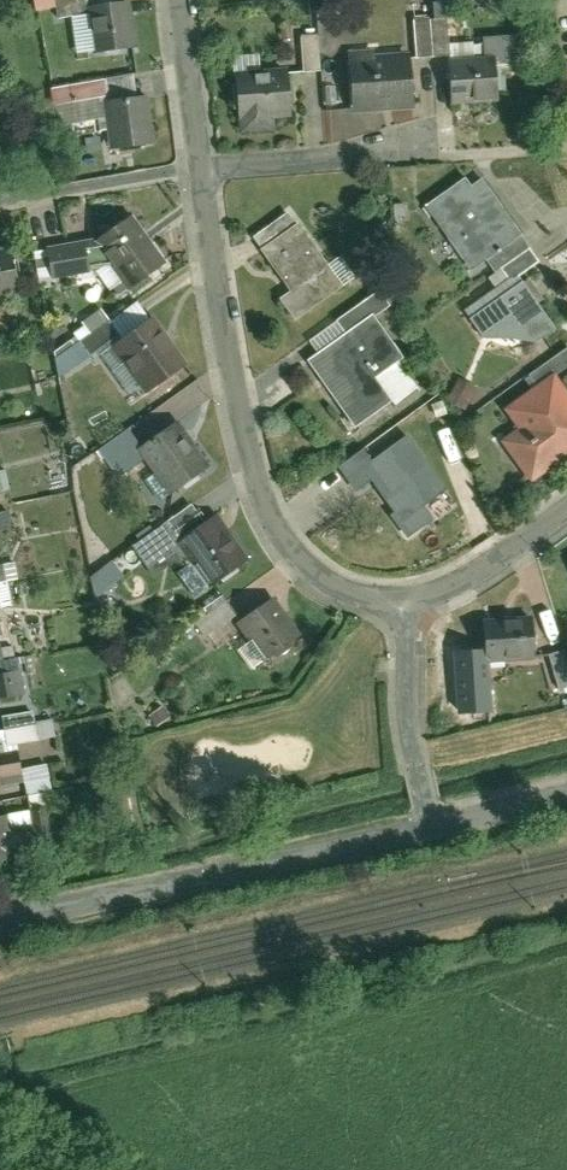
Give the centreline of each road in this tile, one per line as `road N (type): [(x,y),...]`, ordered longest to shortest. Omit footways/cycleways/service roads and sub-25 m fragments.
road 1 (residential): [(199,172),(227,363),(245,444),(280,537),(304,567),(354,596),(402,607)]
road 2 (residential): [(0,916),(433,824)]
road 3 (residential): [(419,142),(199,172)]
road 4 (residential): [(433,824),(403,688),(402,607)]
road 5 (residential): [(199,172),(0,204)]
road 6 (residential): [(402,607),(448,589),(566,509)]
road 7 (residential): [(177,0),(199,172)]
road 8 (residential): [(433,824),(566,785)]

